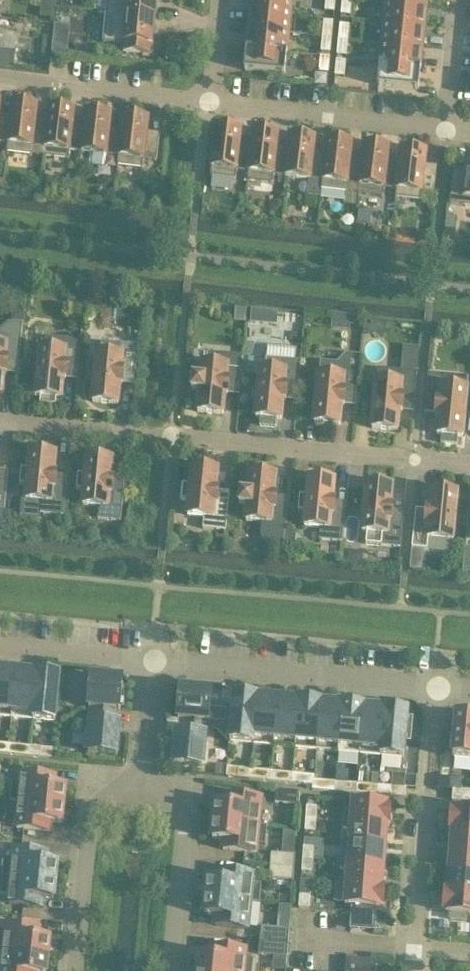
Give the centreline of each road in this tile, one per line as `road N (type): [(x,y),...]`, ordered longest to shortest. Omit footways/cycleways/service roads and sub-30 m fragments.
road 1 (residential): [(469,465),(0,421)]
road 2 (residential): [(439,690),(156,665)]
road 3 (residential): [(417,951),(439,690)]
road 4 (residential): [(445,131),(211,103)]
road 5 (residential): [(75,970),(94,809),(148,760)]
road 6 (residential): [(148,760),(187,810),(171,970)]
road 7 (residential): [(211,103),(0,80)]
road 8 (residential): [(156,665),(0,648)]
road 9 (residential): [(445,131),(459,0)]
road 10 (residential): [(295,942),(417,951)]

